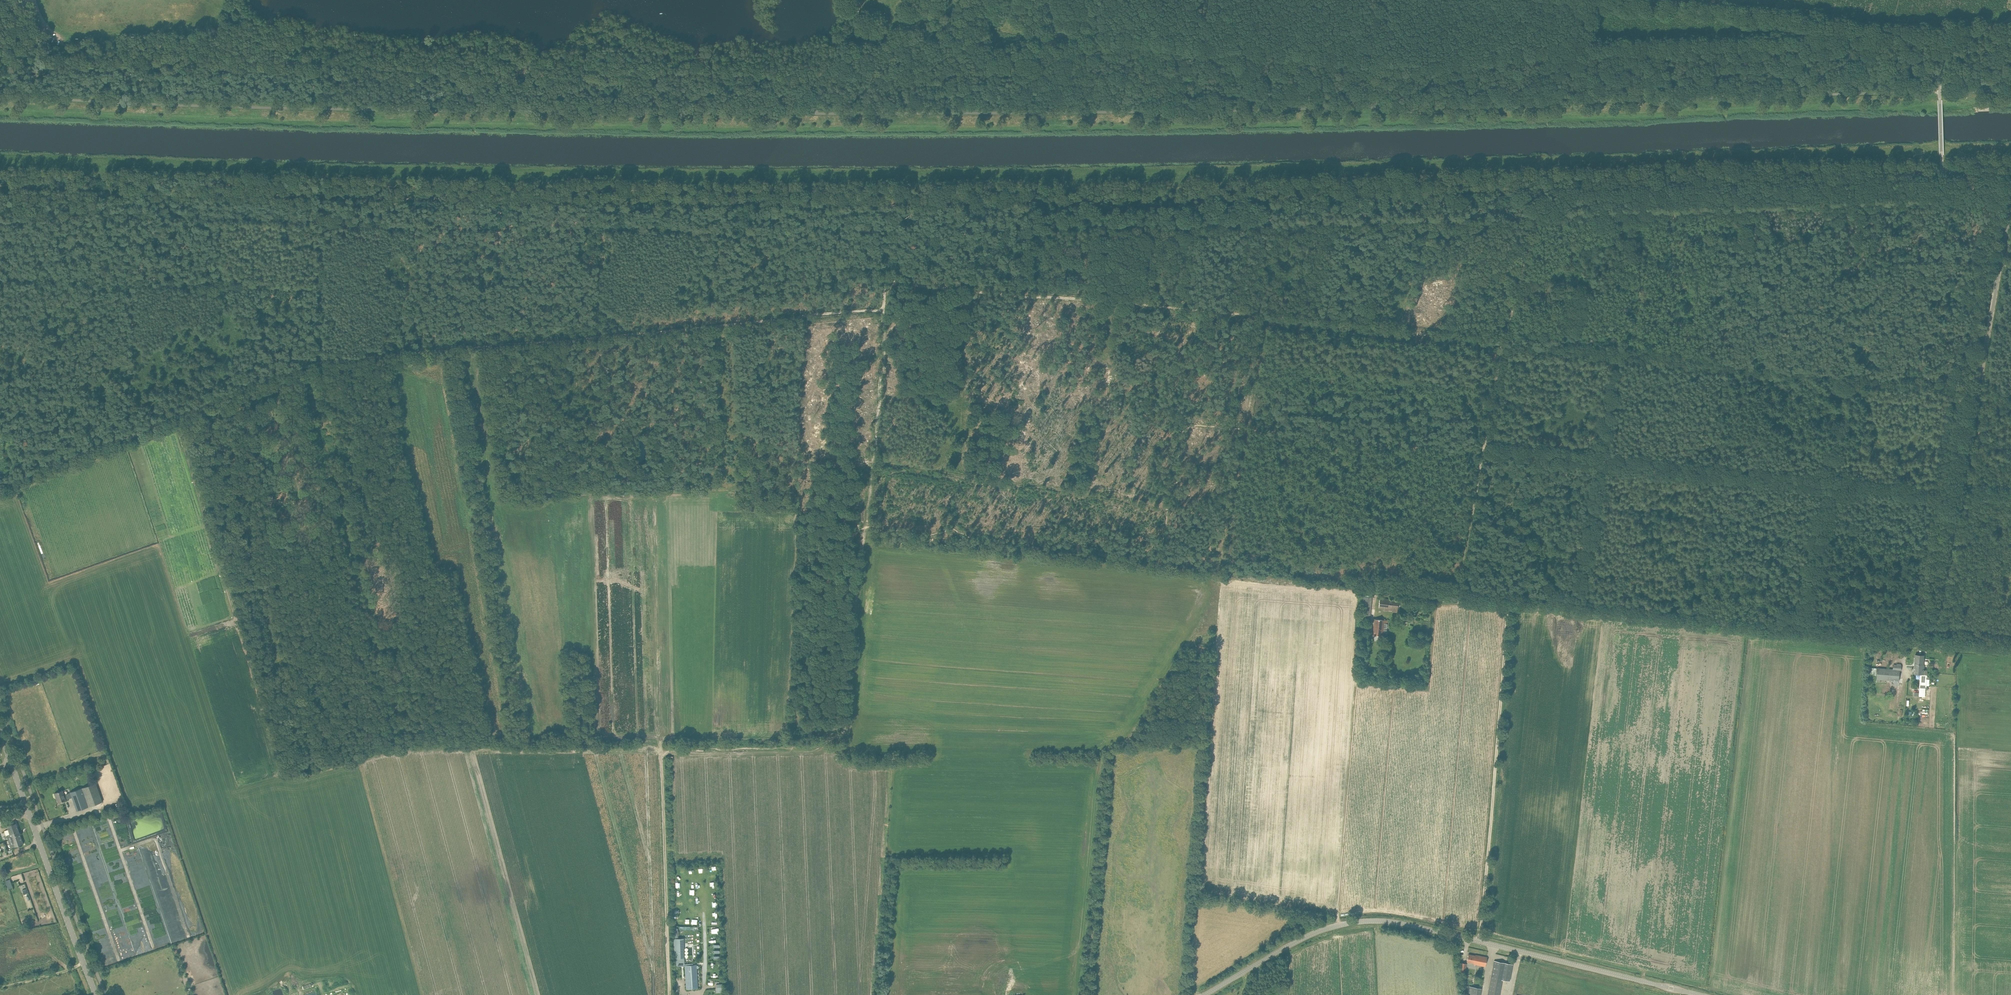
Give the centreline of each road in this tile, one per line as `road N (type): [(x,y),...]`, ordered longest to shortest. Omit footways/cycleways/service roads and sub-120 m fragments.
road 1 (track): [(1943,176),(1061,199),(0,184)]
road 2 (track): [(55,43),(129,65),(815,79)]
road 3 (tertiary): [(1204,994),(1307,936),(1381,921),(1700,994)]
road 4 (unclassified): [(1935,646),(2010,191)]
road 5 (track): [(1480,941),(1507,612),(1426,602)]
road 6 (track): [(670,994),(661,743),(799,740)]
road 7 (track): [(0,490),(317,371)]
road 8 (tertiary): [(97,994),(0,733)]
road 9 (unclassified): [(2010,175),(1943,176),(1939,73),(1963,38),(2010,18)]

